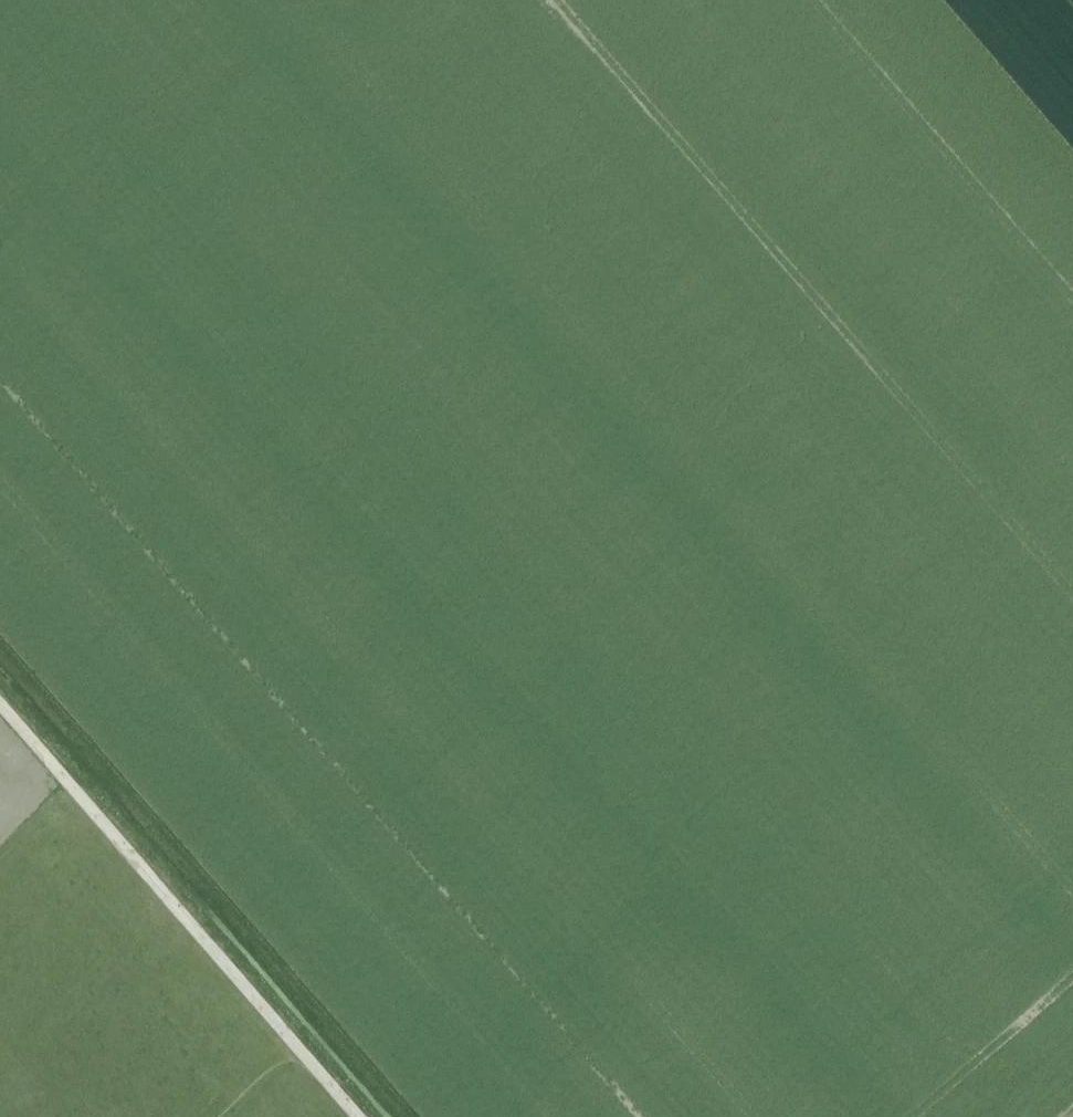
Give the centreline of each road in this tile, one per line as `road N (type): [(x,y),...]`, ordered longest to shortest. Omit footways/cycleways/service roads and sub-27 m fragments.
road 1 (track): [(0,713),(348,1116)]

